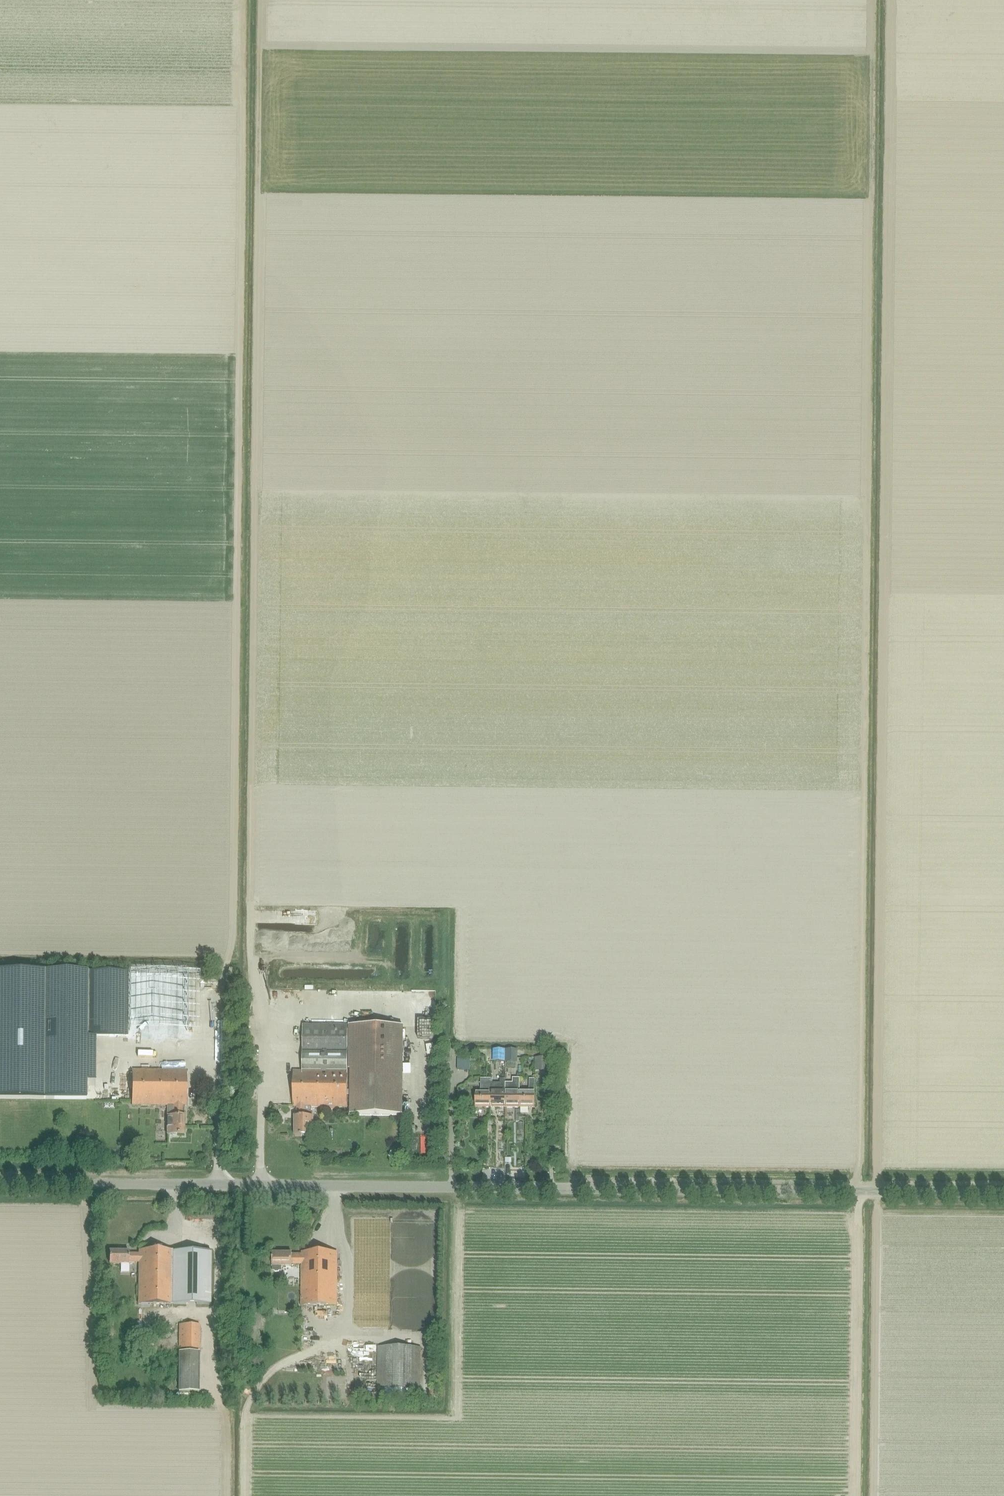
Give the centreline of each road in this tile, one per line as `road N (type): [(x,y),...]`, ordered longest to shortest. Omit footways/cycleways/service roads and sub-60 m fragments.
road 1 (unclassified): [(0,1183),(1003,1193)]

